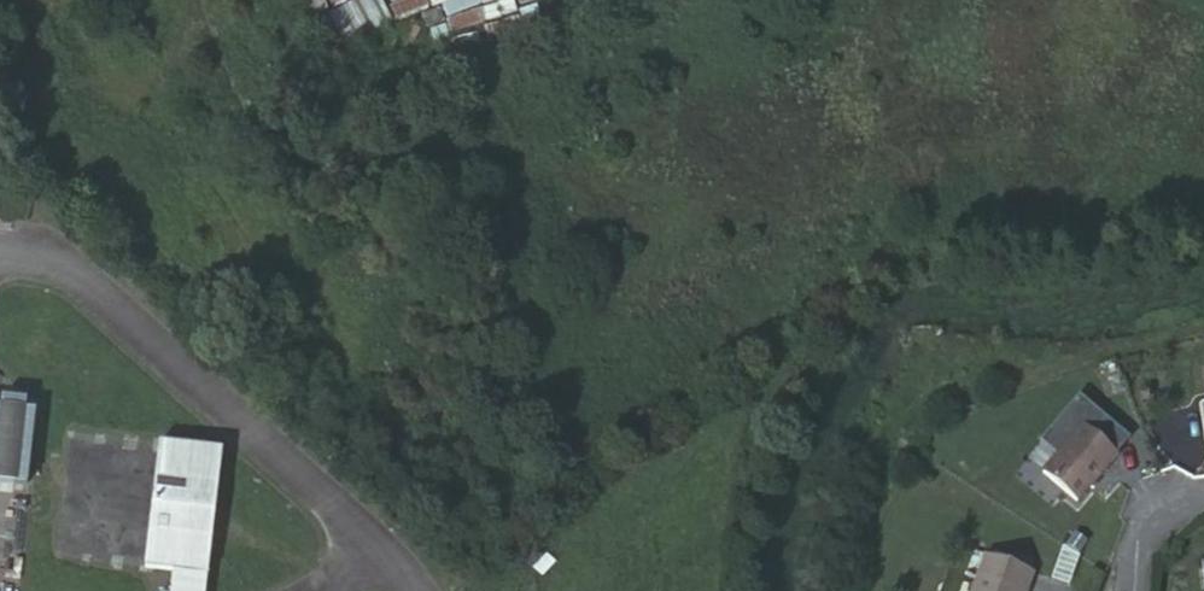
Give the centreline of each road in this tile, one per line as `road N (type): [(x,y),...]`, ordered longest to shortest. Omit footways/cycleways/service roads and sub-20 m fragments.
road 1 (residential): [(1142,590),(1145,542),(1175,504),(1203,500)]

